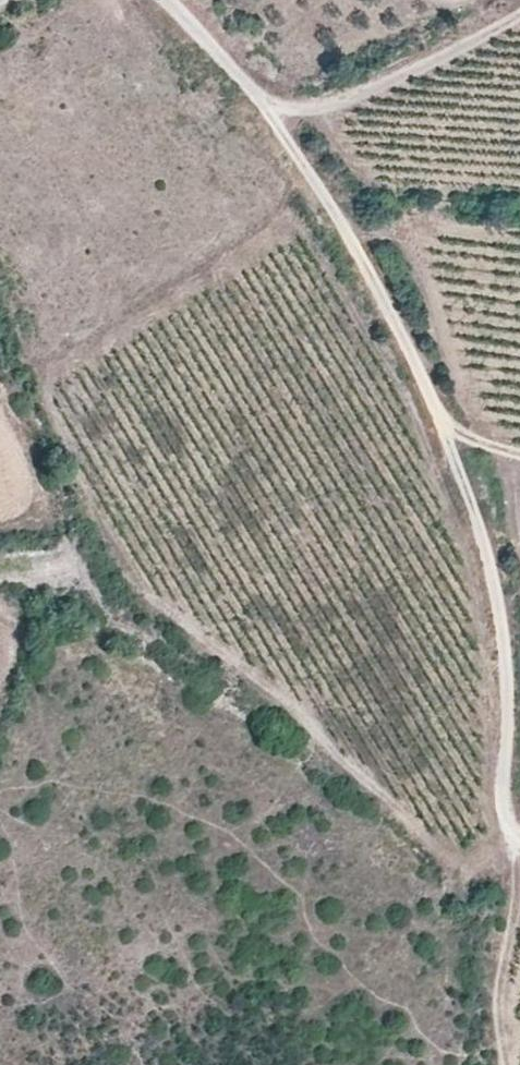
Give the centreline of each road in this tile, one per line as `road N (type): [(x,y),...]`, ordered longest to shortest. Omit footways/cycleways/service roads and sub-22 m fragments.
road 1 (track): [(165,0),(271,118),(433,398),(475,505),(506,636),(510,816)]
road 2 (track): [(271,118),(486,45),(519,21)]
road 3 (track): [(510,816),(514,1064)]

